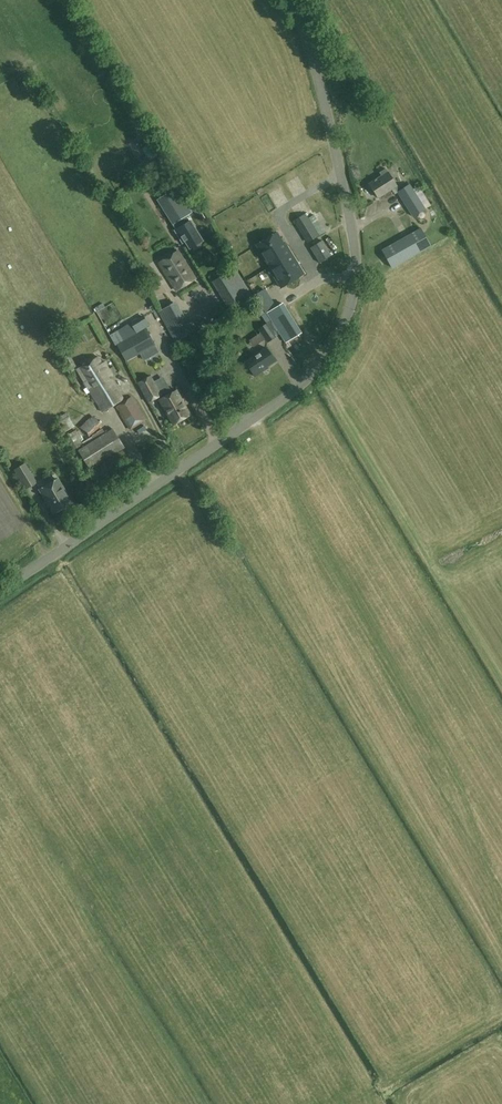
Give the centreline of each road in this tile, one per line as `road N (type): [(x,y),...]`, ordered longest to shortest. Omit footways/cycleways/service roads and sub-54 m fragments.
road 1 (unclassified): [(0,588),(308,379),(343,329),(355,248),(293,0)]
road 2 (track): [(501,1003),(177,469)]
road 3 (track): [(374,1103),(373,1088),(501,1010)]

